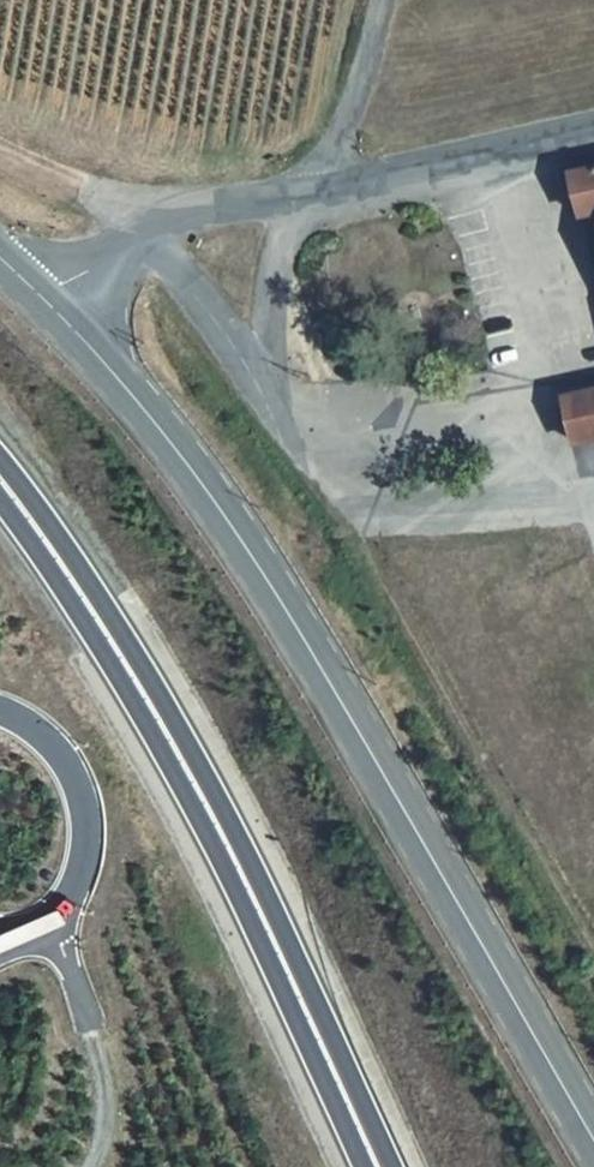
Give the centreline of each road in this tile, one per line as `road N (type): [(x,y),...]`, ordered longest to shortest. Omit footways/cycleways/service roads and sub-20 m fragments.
road 1 (tertiary): [(44,300),(215,507),(593,1143)]
road 2 (motorway): [(395,1166),(146,660),(0,457)]
road 3 (motorway): [(0,500),(71,601),(202,821),(368,1166)]
road 4 (unclassified): [(44,300),(182,205),(323,188)]
road 5 (unclassified): [(323,188),(593,126)]
road 6 (unclassified): [(323,188),(387,0)]

